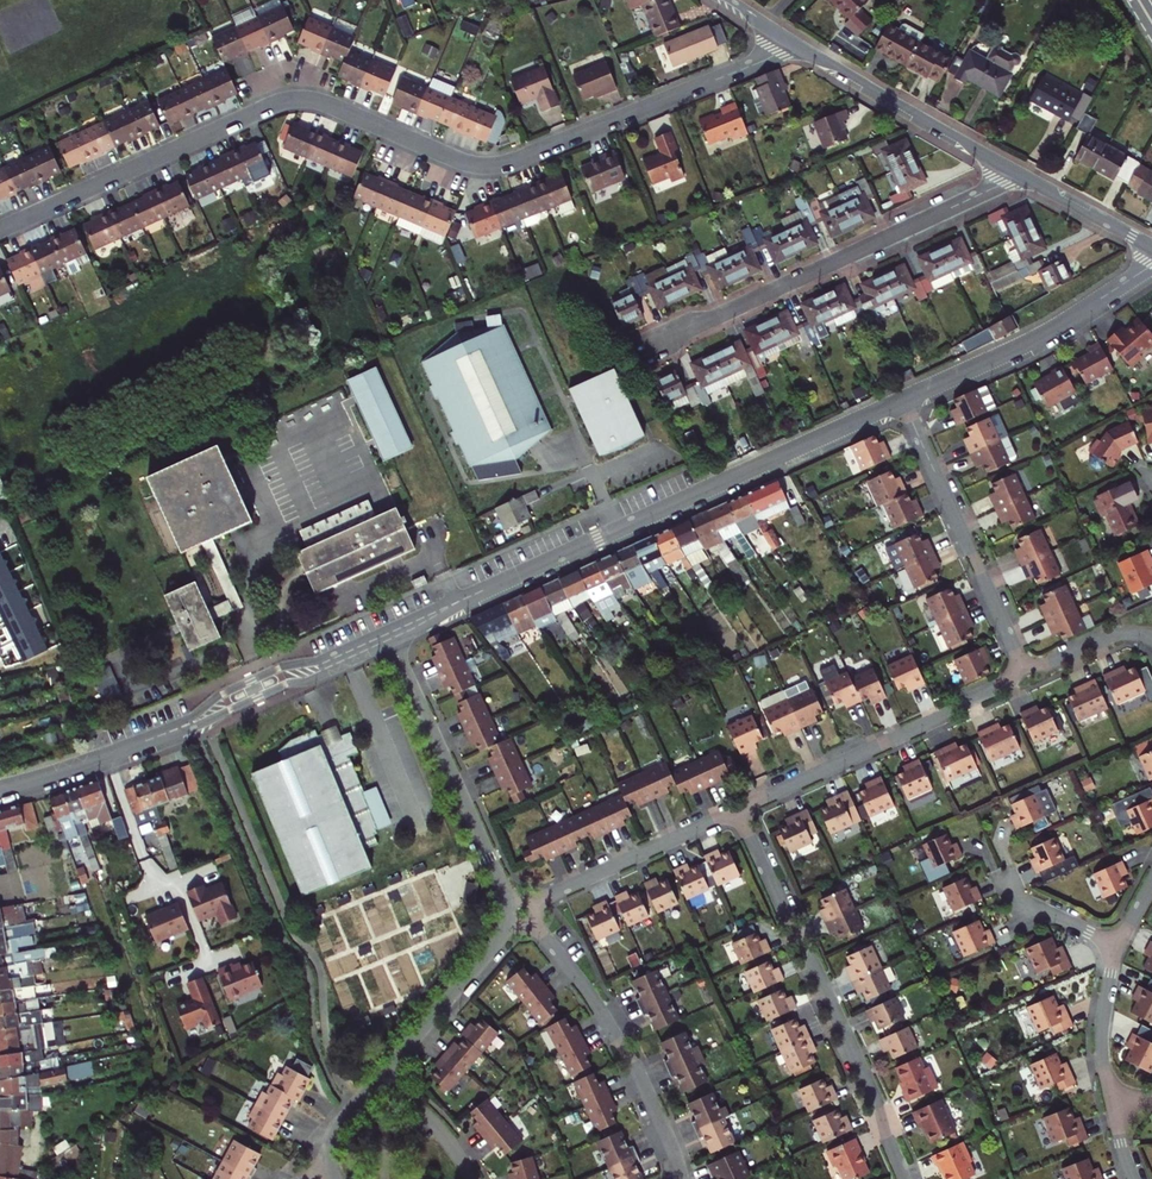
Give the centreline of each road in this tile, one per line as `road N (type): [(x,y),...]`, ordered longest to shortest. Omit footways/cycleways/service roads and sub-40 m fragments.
road 1 (residential): [(0,231),(292,100),(322,102),(456,159),(497,165),(761,62),(791,40)]
road 2 (residential): [(481,592),(902,400)]
road 3 (residential): [(642,351),(1023,176)]
road 4 (residential): [(904,1178),(808,948),(784,915),(738,810)]
road 5 (residential): [(738,810),(1025,669)]
road 6 (residential): [(531,922),(636,1066),(681,1178)]
road 7 (residential): [(902,400),(1025,669)]
road 8 (residential): [(392,643),(510,904)]
road 9 (residential): [(902,400),(1048,331),(1151,265)]
road 10 (residential): [(1023,176),(791,40)]
road 11 (residential): [(386,630),(224,692),(150,739)]
road 12 (residential): [(150,739),(392,643)]
road 13 (residential): [(534,905),(738,810)]
road 14 (residential): [(513,921),(383,1076)]
road 15 (residential): [(0,790),(150,739)]
road 16 (residential): [(1151,248),(1023,176)]
road 17 (residential): [(1116,947),(1101,1024),(1109,1091)]
road 18 (residential): [(1007,873),(1029,906),(1116,947)]
road 19 (residential): [(383,1076),(434,1124),(471,1178)]
road 20 (residential): [(1025,669),(1116,634),(1151,636)]

